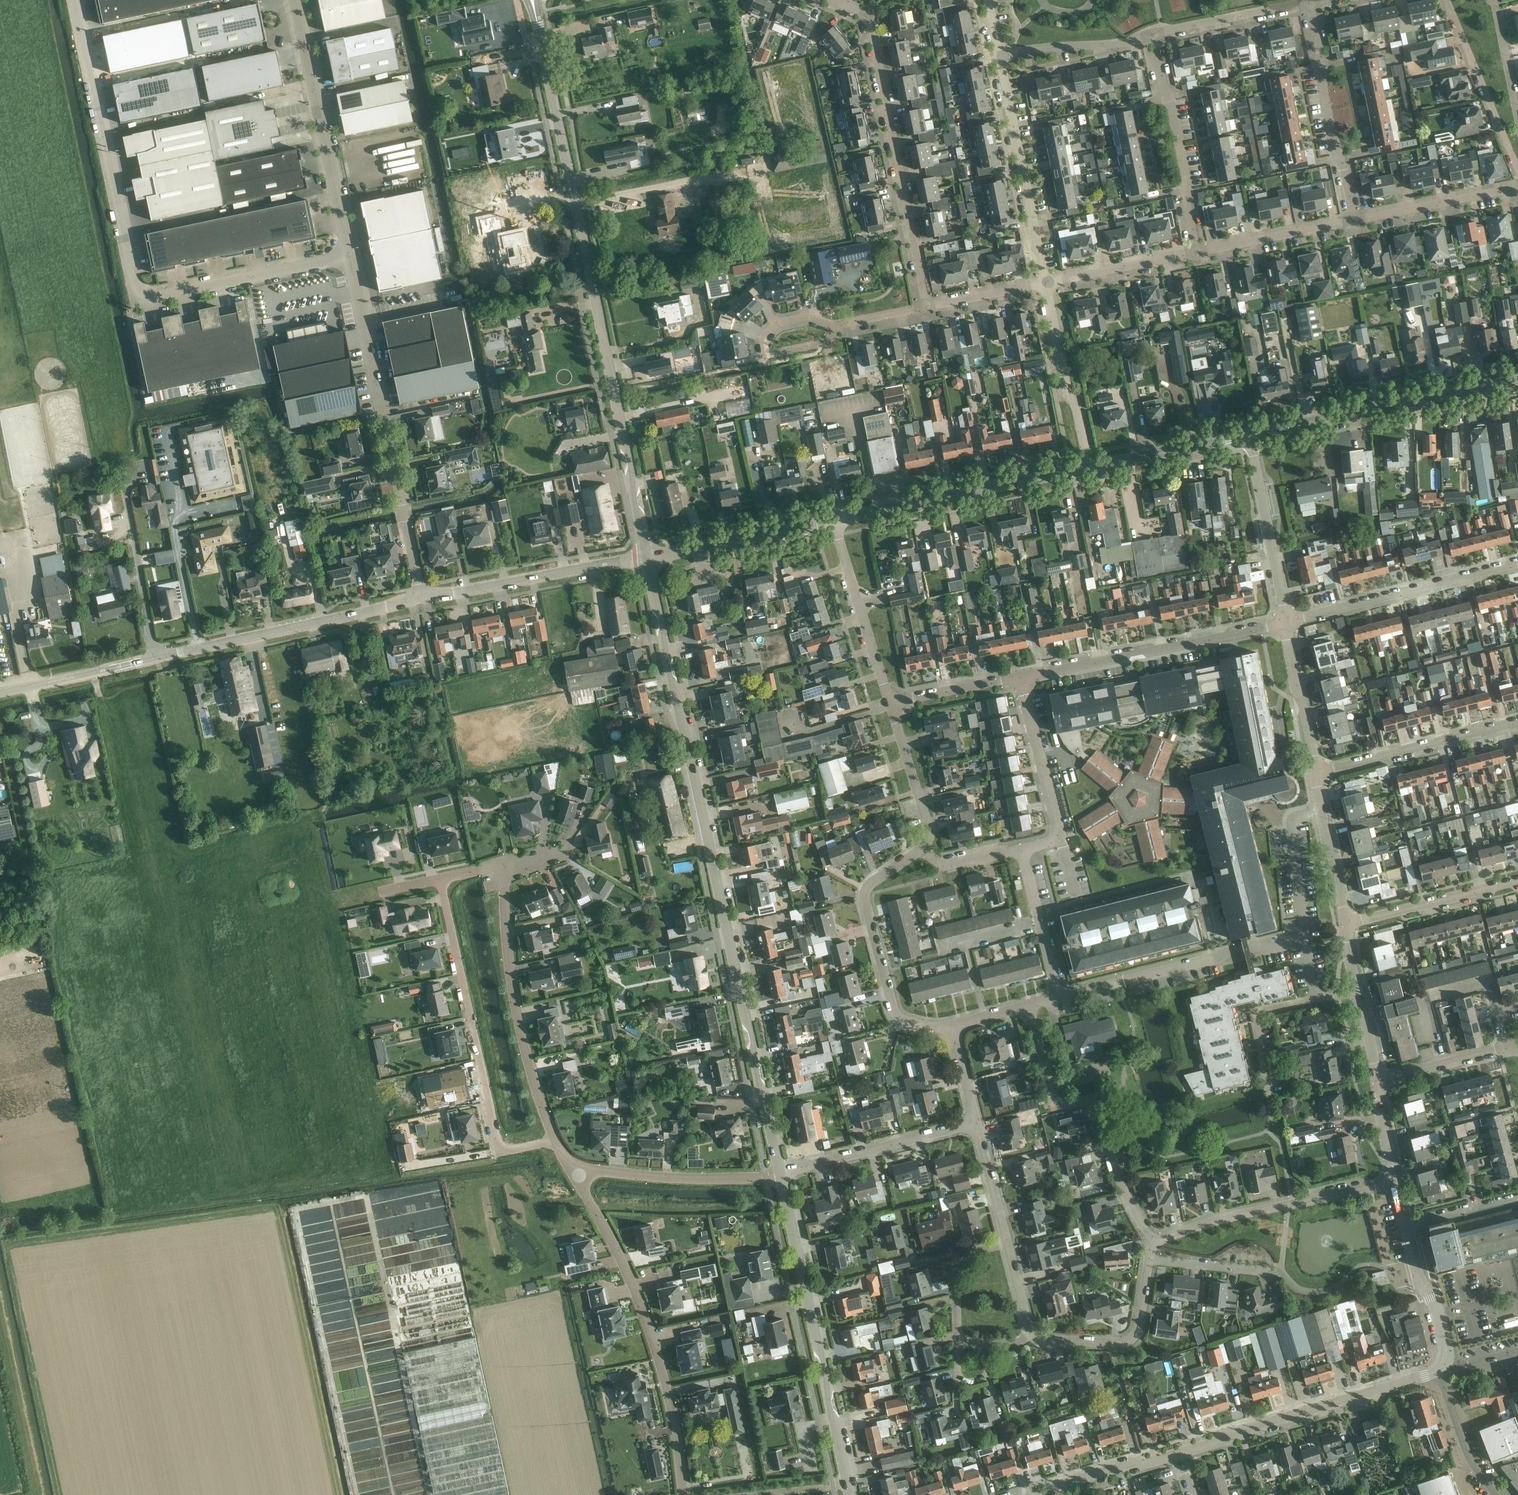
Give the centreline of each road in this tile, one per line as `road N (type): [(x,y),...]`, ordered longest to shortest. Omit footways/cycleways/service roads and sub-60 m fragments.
road 1 (tertiary): [(781,1176),(647,556)]
road 2 (tertiary): [(647,556),(532,0)]
road 3 (unclassified): [(349,255),(141,297),(77,0)]
road 4 (unclassified): [(421,597),(349,255)]
road 5 (residential): [(684,1494),(649,1329),(574,1172)]
road 6 (residential): [(927,306),(871,23),(833,0)]
road 7 (residential): [(439,879),(497,1143),(511,1150),(554,1139)]
road 8 (tertiary): [(849,1485),(781,1176)]
road 9 (residential): [(554,1139),(511,991),(503,865)]
road 10 (residential): [(1249,434),(1517,381)]
road 11 (tertiary): [(155,658),(421,597)]
road 12 (residential): [(1179,1454),(1437,1371)]
road 13 (residential): [(1020,677),(1285,622)]
road 14 (unclassified): [(349,255),(295,0)]
road 15 (residential): [(834,520),(1088,467)]
road 16 (residential): [(951,1025),(899,1017),(865,904),(868,887),(921,849)]
road 17 (residential): [(1059,997),(1304,938)]
road 18 (residential): [(1155,1244),(1246,1213),(1395,1184)]
road 19 (residential): [(1285,622),(1517,562)]
road 20 (residential): [(1045,283),(999,54)]
road 21 (tertiary): [(421,597),(647,556)]
road 22 (residential): [(1354,220),(1309,2)]
road 23 (residential): [(1197,252),(1153,36)]
road 24 (residential): [(1316,772),(1517,721)]
road 25 (residential): [(781,1176),(574,1172)]
road 26 (residential): [(1020,677),(1058,830),(1058,838),(1022,853)]
road 27 (residential): [(781,1176),(975,1124)]
road 28 (residential): [(1155,1244),(1123,1194),(1103,1119),(1092,1109),(1064,1106),(1055,1090)]
road 29 (residential): [(1285,622),(1249,434)]
road 30 (residential): [(647,556),(834,520)]
road 31 (residential): [(889,702),(834,520)]
road 32 (residential): [(1088,467),(1045,283)]
road 33 (residential): [(126,476),(155,658)]
road 34 (residential): [(1517,170),(1447,0)]
road 35 (residential): [(1446,1360),(1395,1184)]
road 36 (residential): [(1033,1334),(1110,1343),(1134,1338),(1149,1259)]
road 37 (residential): [(1347,923),(1517,879)]
road 38 (residential): [(1354,220),(1517,187)]
road 39 (residential): [(1088,467),(1249,434)]
road 40 (residential): [(1197,252),(1354,220)]
road 41 (residential): [(1153,36),(1309,2)]
road 42 (tertiary): [(0,692),(155,658)]
road 43 (residential): [(1045,283),(1197,252)]
road 44 (residential): [(999,54),(1153,36)]
road 45 (residential): [(921,849),(929,829),(889,702)]
road 46 (residential): [(1316,772),(1285,622)]
road 47 (residential): [(1322,812),(1292,821),(1304,938)]
road 48 (residential): [(1022,853),(1059,997)]
road 49 (residential): [(835,326),(821,344),(768,354),(764,337),(778,323),(810,317)]
road 50 (residential): [(1048,1494),(1058,1485),(1179,1454)]
road 51 (residential): [(1437,1371),(1466,1454),(1496,1494)]
road 52 (residential): [(1006,1243),(957,1261),(958,1344)]
road 53 (residential): [(889,702),(1020,677)]
road 54 (residential): [(1281,1274),(1149,1259)]
road 55 (residential): [(1378,1079),(1506,1049)]
road 56 (residential): [(1494,0),(1517,121)]
road 57 (residential): [(975,1124),(1006,1243)]
road 58 (residential): [(927,306),(1045,283)]

